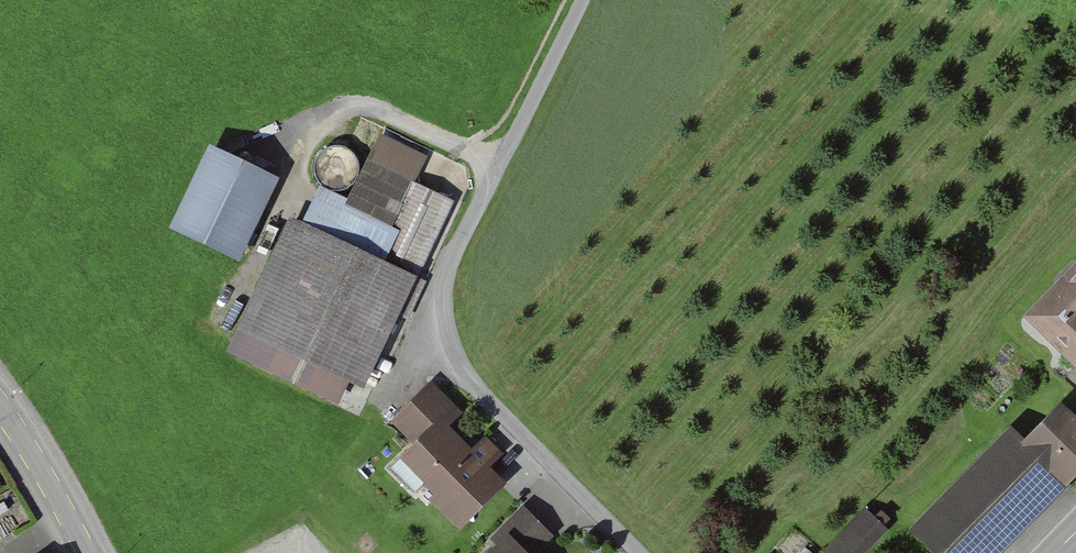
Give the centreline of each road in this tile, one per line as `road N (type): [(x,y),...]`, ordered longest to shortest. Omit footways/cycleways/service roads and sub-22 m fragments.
road 1 (residential): [(639,552),(472,383),(449,322),(453,255),(582,0)]
road 2 (tertiary): [(88,552),(0,406)]

